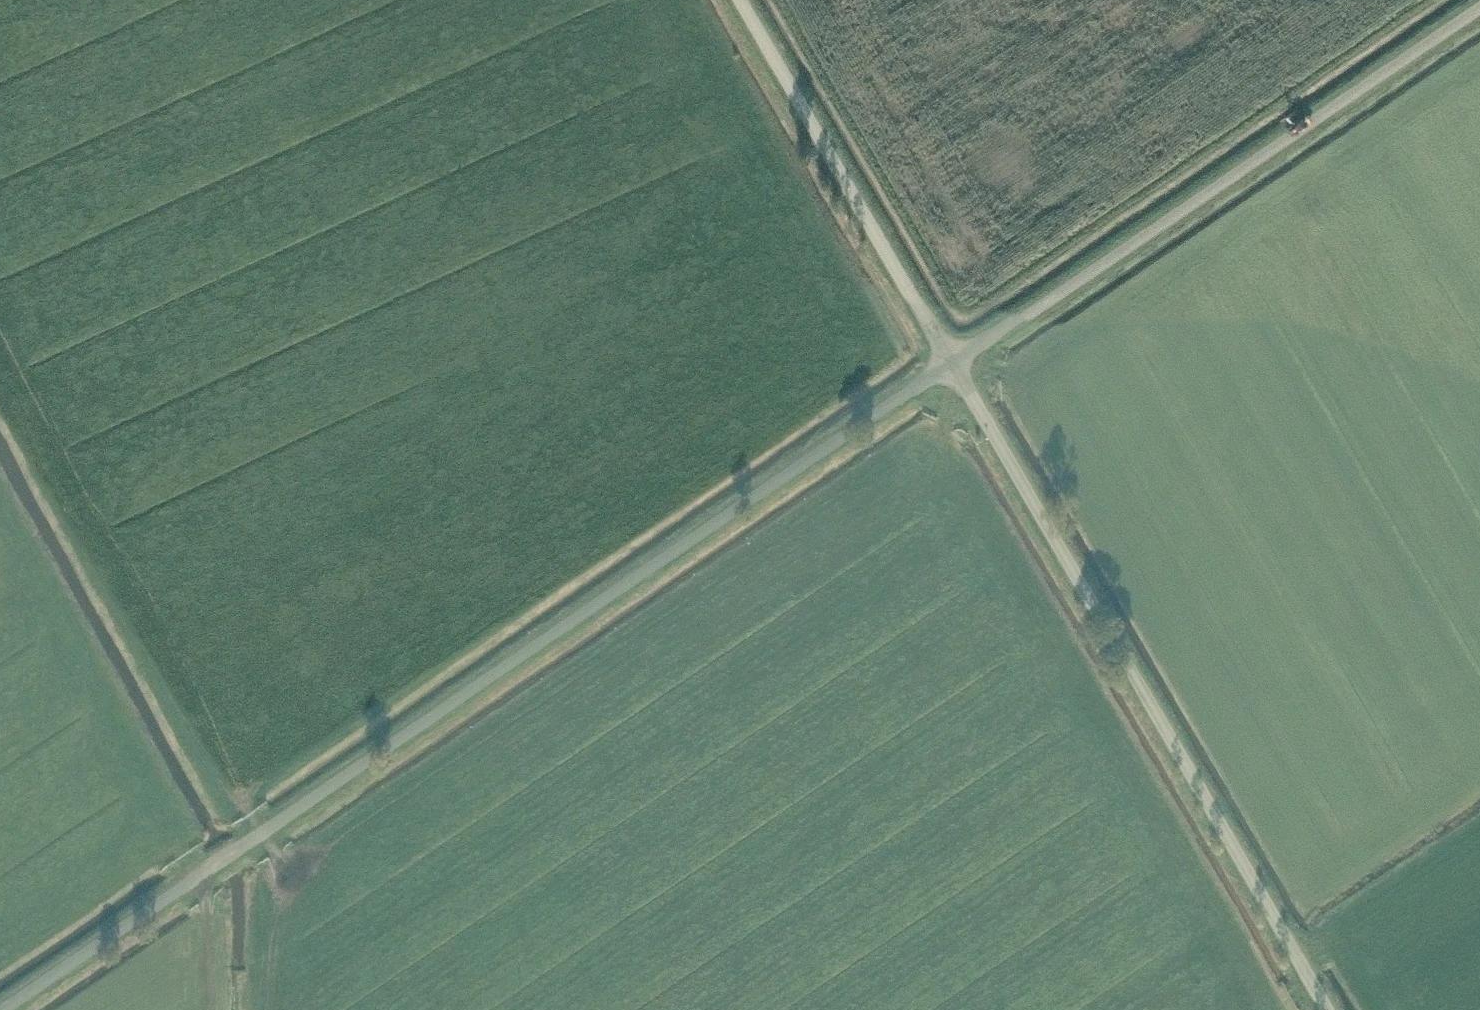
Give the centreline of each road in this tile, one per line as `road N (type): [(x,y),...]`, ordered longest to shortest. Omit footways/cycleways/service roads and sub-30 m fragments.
road 1 (unclassified): [(5,1009),(952,364)]
road 2 (unclassified): [(1328,1009),(952,364)]
road 3 (unclassified): [(952,364),(1479,6)]
road 4 (unclassified): [(952,364),(742,0)]

